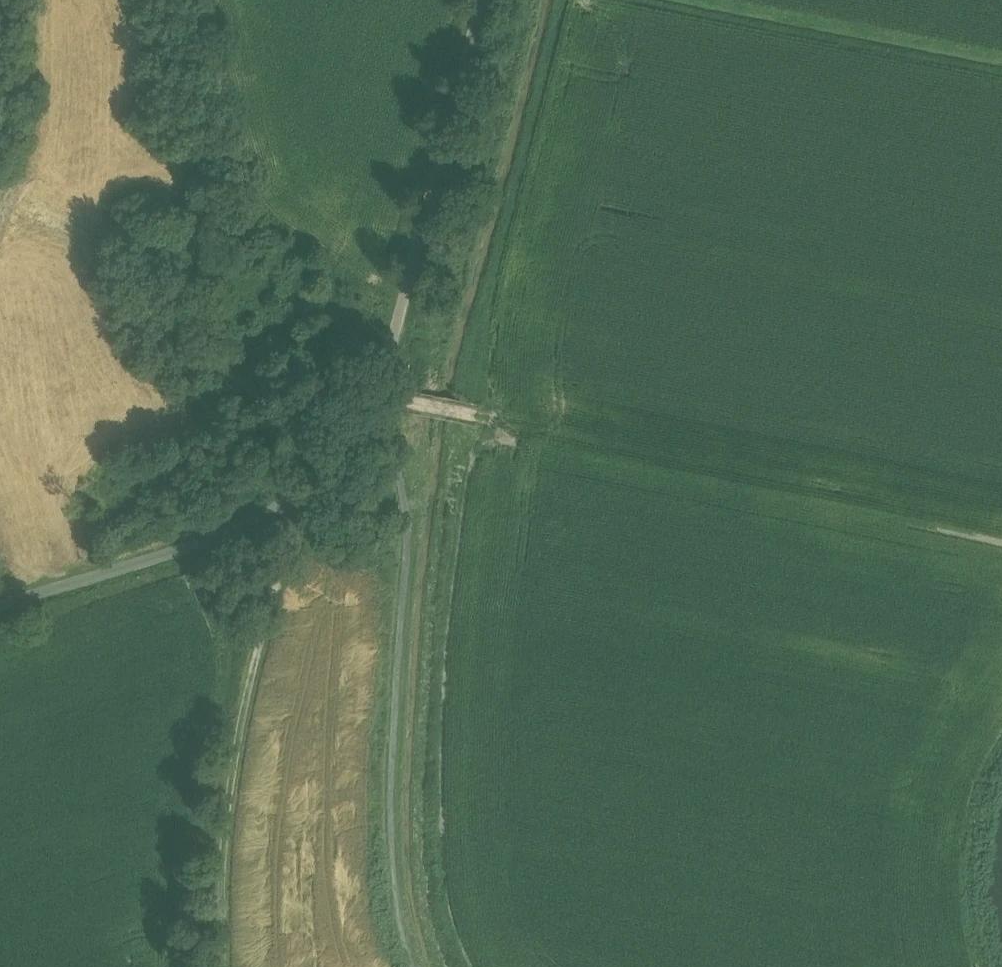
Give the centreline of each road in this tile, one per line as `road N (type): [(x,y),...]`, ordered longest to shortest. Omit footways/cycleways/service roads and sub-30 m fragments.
road 1 (unclassified): [(483,0),(376,395),(355,433),(322,464),(171,551),(0,610)]
road 2 (track): [(355,433),(315,481),(271,568),(233,756),(226,966)]

